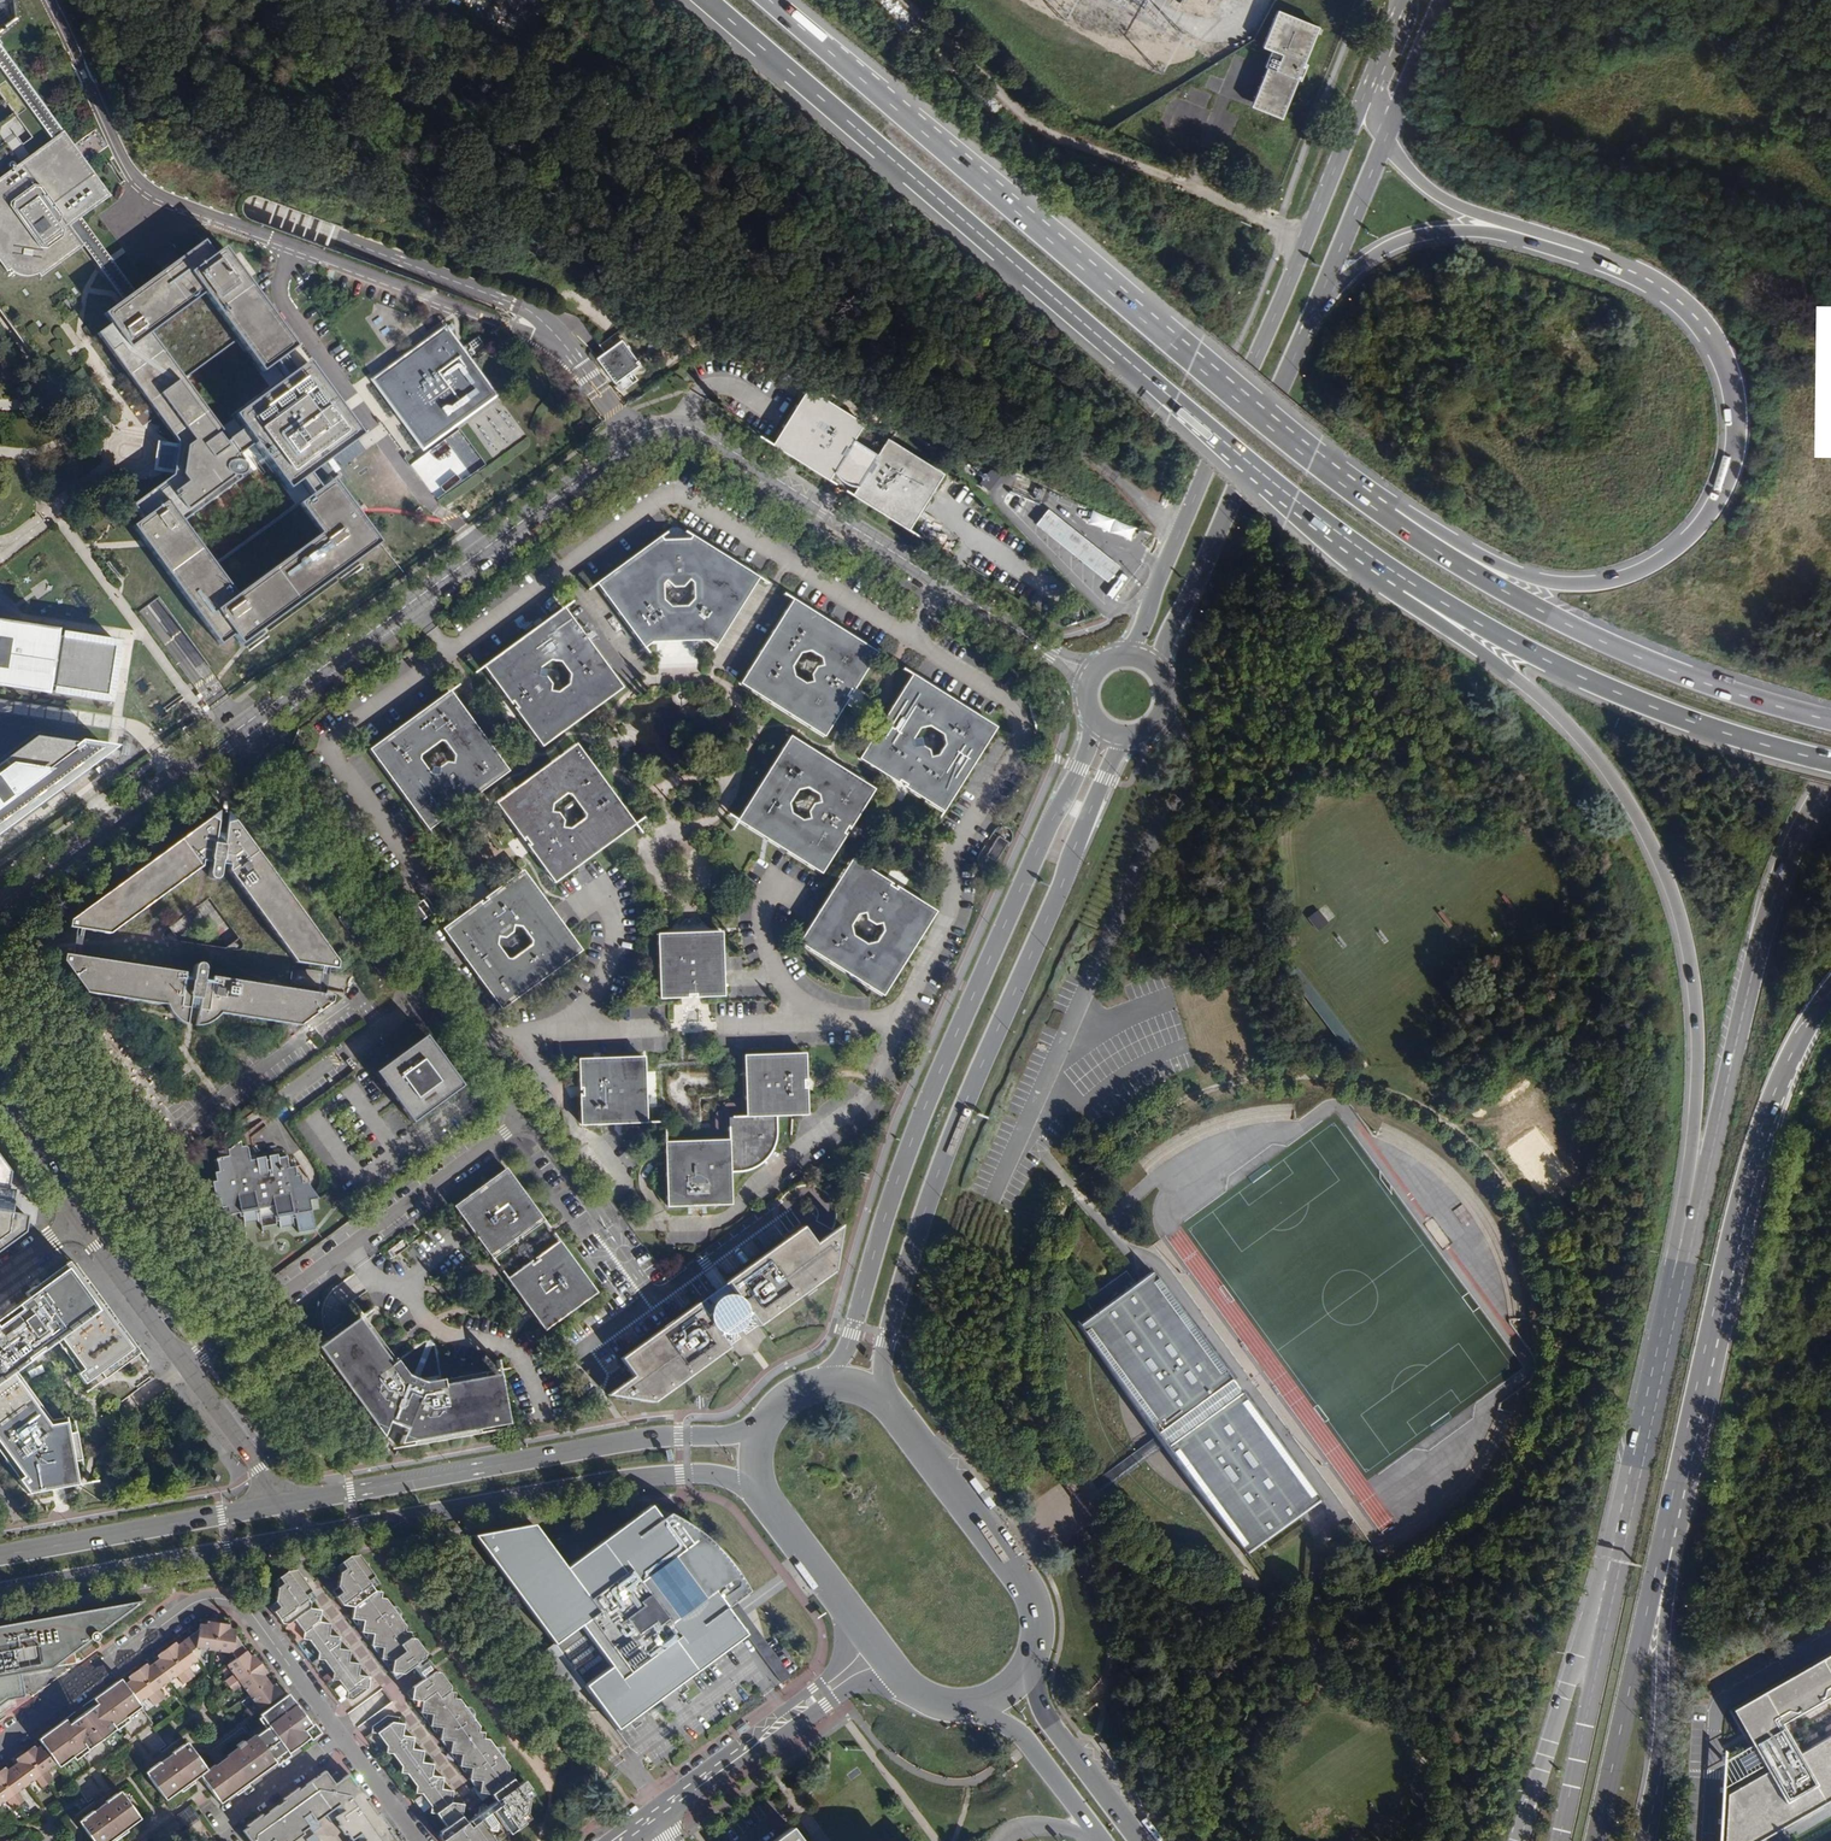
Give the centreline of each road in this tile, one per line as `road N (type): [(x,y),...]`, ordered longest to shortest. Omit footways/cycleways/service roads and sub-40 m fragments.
road 1 (unclassified): [(364,915),(410,879),(411,865),(331,766),(331,731),(670,488),(908,638)]
road 2 (trunk): [(707,0),(1175,403),(1400,576)]
road 3 (unclassified): [(232,738),(654,429),(703,435),(943,584)]
road 4 (trunk): [(1383,513),(1187,359),(770,0)]
road 5 (trunk): [(1400,576),(1428,613),(1551,705),(1596,754),(1654,847),(1681,918),(1696,996),(1698,1061),(1677,1261)]
road 6 (trunk): [(1562,248),(1654,287),(1712,347),(1726,377),(1732,435),(1730,462),(1708,509),(1646,567),(1591,583),(1521,573),(1408,513),(1383,513)]
road 7 (primary): [(1098,722),(954,1033),(851,1334),(826,1382)]
road 8 (primary): [(879,1398),(885,1342),(957,1119),(1124,733)]
road 9 (unclassified): [(908,638),(1008,705),(1016,751),(952,848),(942,926),(893,1020),(716,1026)]
road 10 (trunk): [(1830,772),(1794,832),(1766,912),(1677,1261)]
road 11 (trunk): [(1830,720),(1628,654),(1460,568),(1383,513)]
road 12 (secondary): [(753,1437),(632,1442),(280,1504)]
road 13 (unclassified): [(905,0),(1034,126),(1072,146),(1154,167),(1305,240)]
road 14 (trunk): [(1400,576),(1562,670),(1697,727),(1830,765)]
road 15 (secondary): [(313,1536),(684,1474),(720,1477),(759,1495)]
road 16 (residential): [(0,1745),(190,1605),(212,1597),(249,1610),(339,1737)]
road 17 (secondary): [(1305,240),(1135,655)]
road 18 (unclassified): [(517,1121),(649,1297),(798,1198),(824,1204),(823,1224)]
road 19 (primary): [(1645,1435),(1557,1840)]
road 20 (unclassified): [(517,1121),(182,1365)]
road 21 (primary): [(1593,1840),(1686,1444)]
road 22 (primary): [(1645,1435),(1625,1475),(1523,1818)]
road 23 (primary): [(1637,1840),(1654,1754),(1662,1612),(1686,1444)]
road 24 (primary): [(1156,667),(1297,339)]
road 25 (secondary): [(0,1593),(313,1536)]
road 26 (trunk): [(1297,339),(1341,279),(1403,238),(1466,230),(1562,248)]
road 27 (primary): [(1029,1655),(1028,1595),(879,1398)]
road 28 (trunk): [(1725,1270),(1765,1111),(1793,1044),(1830,985)]
road 29 (unclassified): [(0,905),(232,738)]
road 30 (secondary): [(280,1504),(0,1555)]
road 31 (residential): [(871,1650),(657,1815)]
road 32 (unclassified): [(232,738),(364,915)]
road 33 (primary): [(1134,1840),(1043,1720),(1029,1655)]
road 34 (secondary): [(1297,339),(1382,140)]
road 35 (unclassified): [(669,1028),(454,1036)]
road 36 (trunk): [(1382,140),(1428,192),(1562,248)]
road 37 (primary): [(964,1707),(1028,1746),(1099,1840)]
road 38 (primary): [(759,1495),(871,1650)]
road 39 (primary): [(1686,1444),(1725,1270)]
road 40 (primary): [(1677,1261),(1645,1435)]
road 41 (unclassified): [(80,1224),(182,1365)]
road 42 (unclassified): [(943,584),(1093,671)]
road 43 (secondary): [(1369,81),(1305,240)]
road 44 (unclassified): [(182,1365),(280,1504)]
road 45 (residential): [(216,1825),(339,1737)]
road 46 (secondary): [(1382,140),(1439,0)]
road 47 (unclassified): [(364,915),(454,1036)]
road 48 (unclassified): [(0,1108),(80,1224)]
road 49 (residential): [(339,1737),(417,1840)]

